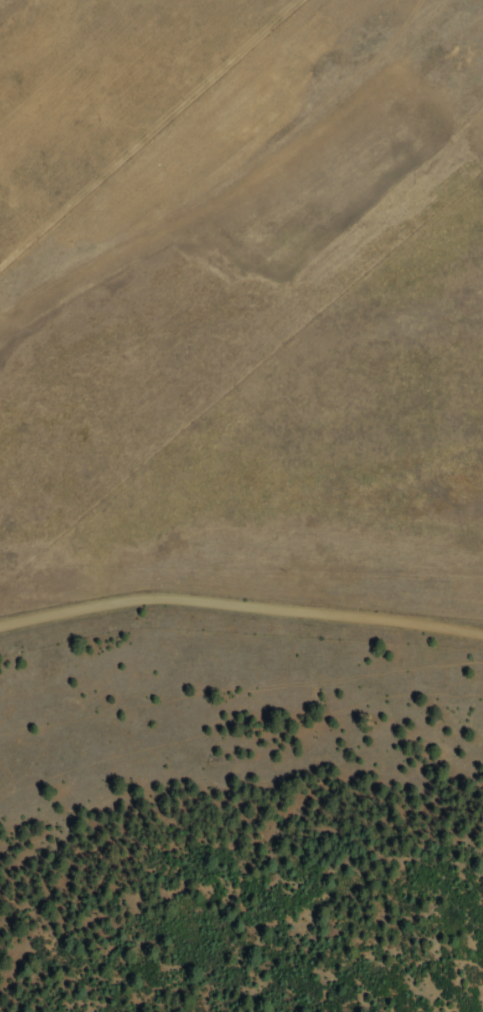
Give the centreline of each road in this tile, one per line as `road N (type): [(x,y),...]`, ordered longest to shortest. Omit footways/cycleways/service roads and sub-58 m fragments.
road 1 (residential): [(482,634),(142,599),(0,629)]

